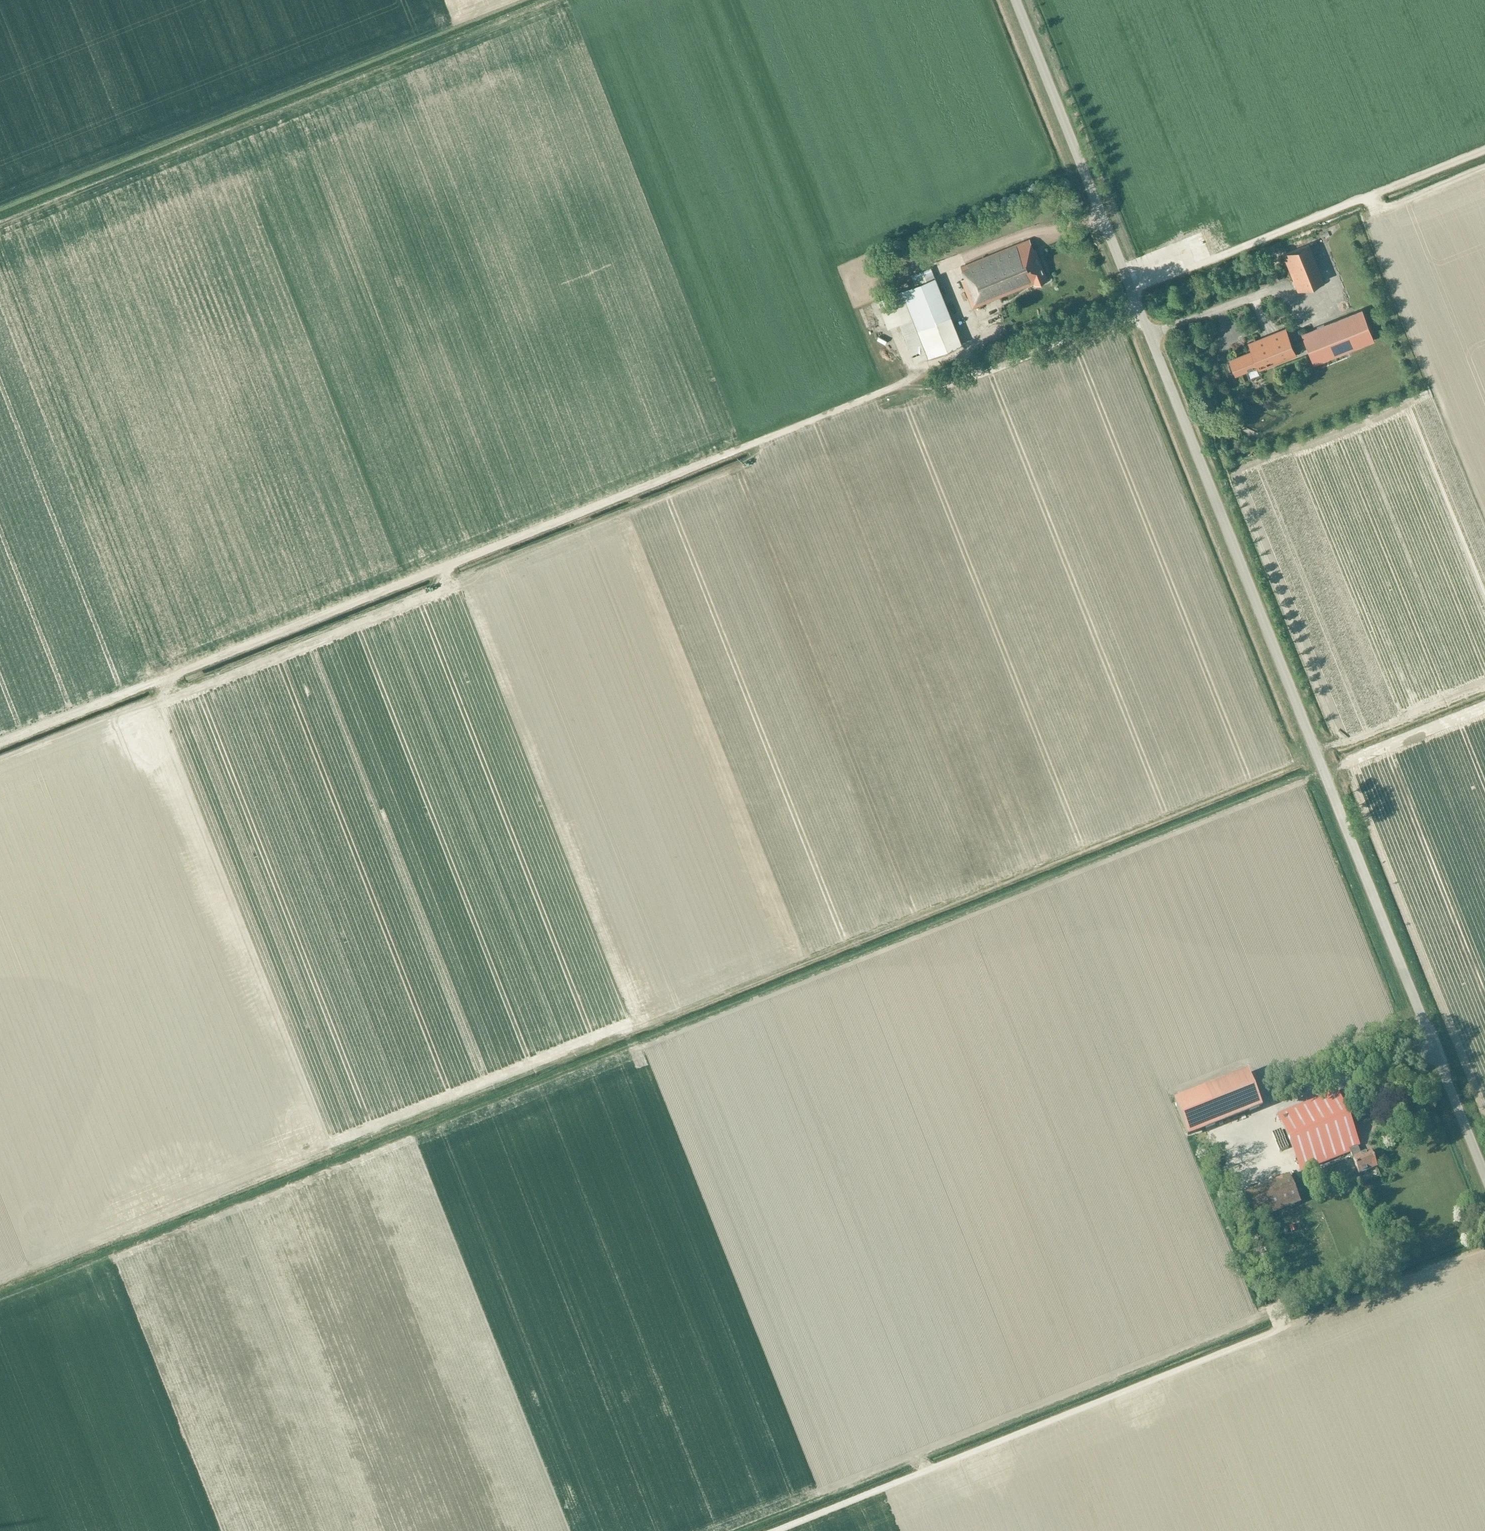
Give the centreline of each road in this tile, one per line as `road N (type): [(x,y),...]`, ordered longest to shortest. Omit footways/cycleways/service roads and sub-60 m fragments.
road 1 (unclassified): [(1484,1174),(1015,0)]

